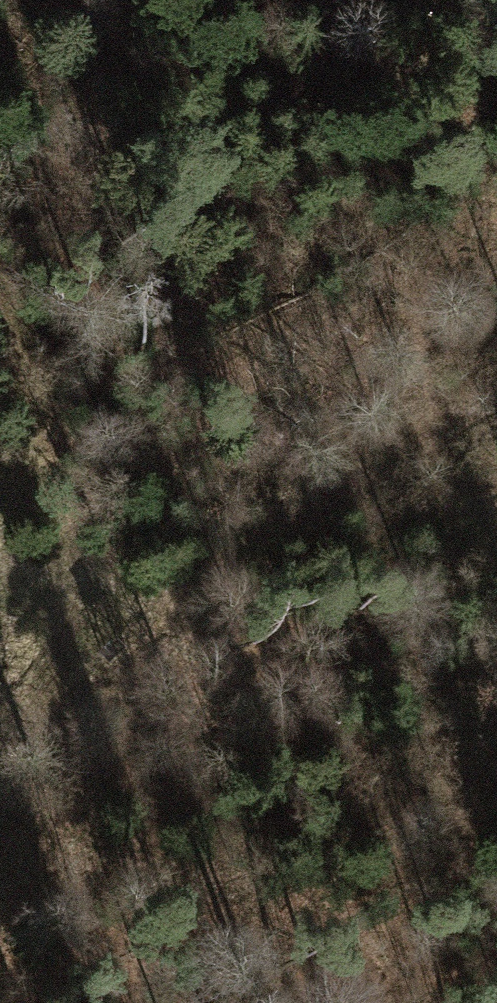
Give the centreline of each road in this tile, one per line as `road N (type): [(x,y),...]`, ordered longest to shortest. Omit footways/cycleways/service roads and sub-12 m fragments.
road 1 (track): [(0,761),(115,625),(496,395)]
road 2 (track): [(0,296),(115,625)]

